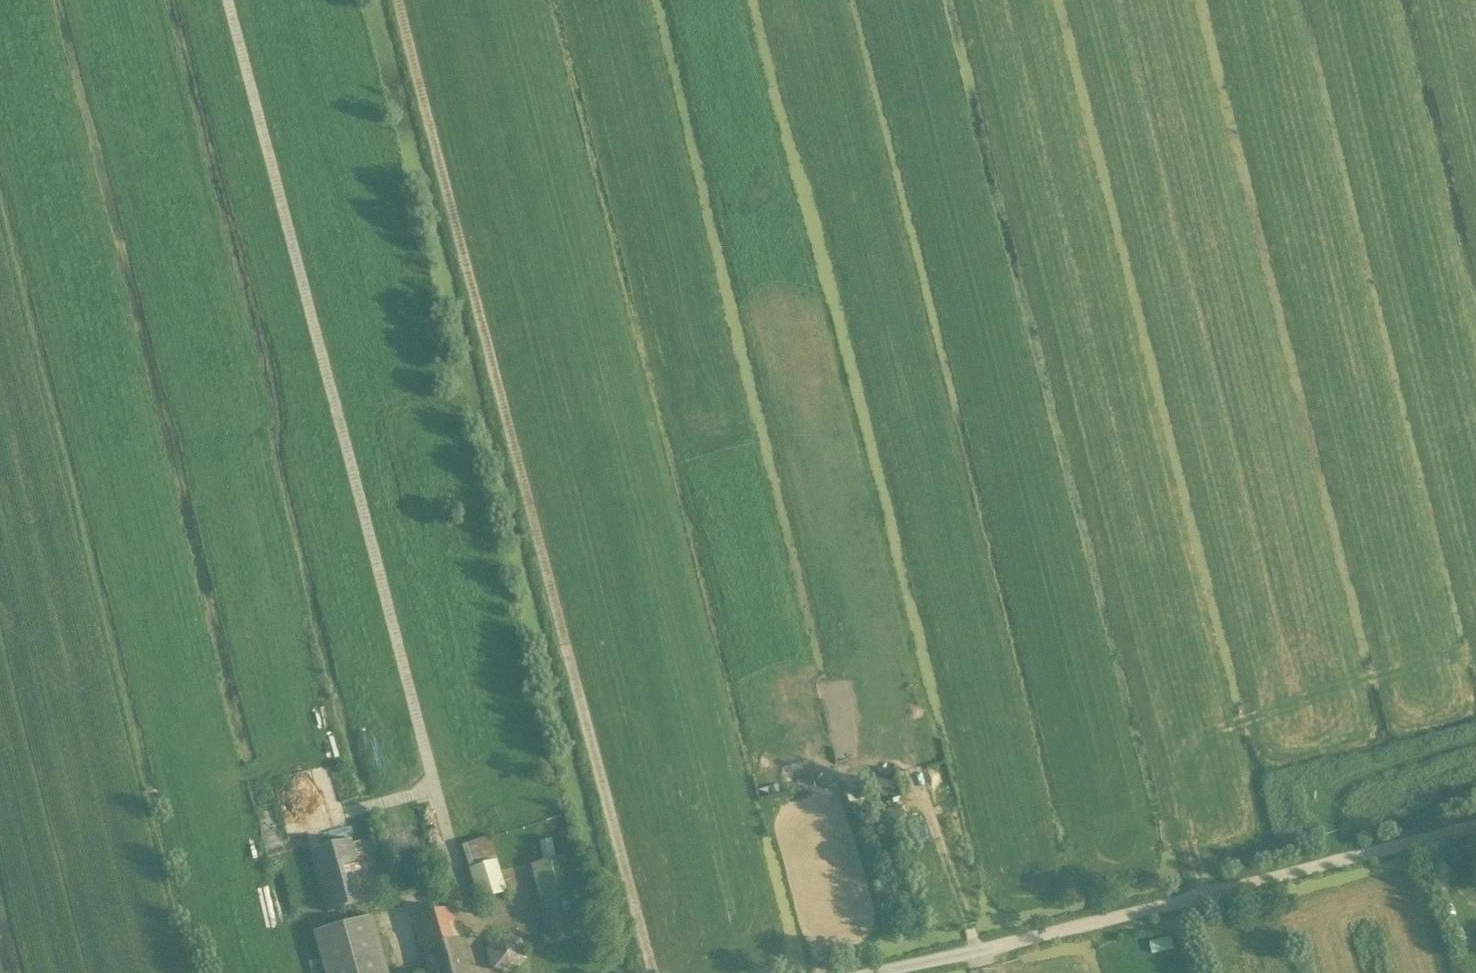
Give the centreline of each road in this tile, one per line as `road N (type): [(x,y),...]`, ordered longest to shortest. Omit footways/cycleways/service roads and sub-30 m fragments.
road 1 (track): [(653,972),(401,0)]
road 2 (track): [(1475,653),(1240,727),(1205,800),(1173,833),(963,888),(979,954)]
road 3 (track): [(963,888),(913,788),(882,770),(849,776),(770,825),(631,888)]
road 4 (track): [(924,967),(1200,899)]
road 5 (track): [(1200,899),(1475,828)]
road 6 (track): [(0,781),(49,972)]

